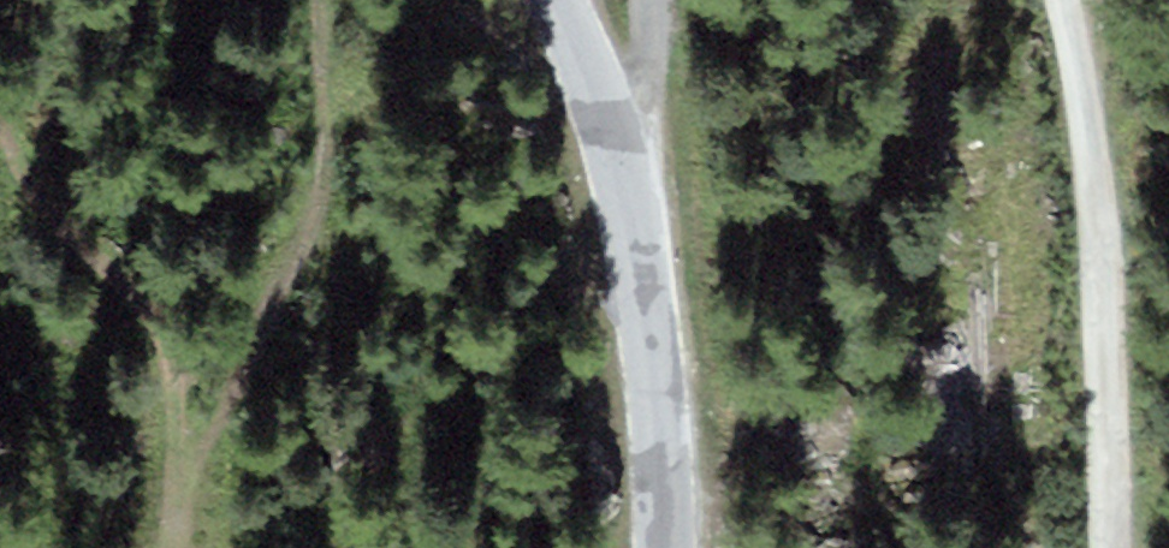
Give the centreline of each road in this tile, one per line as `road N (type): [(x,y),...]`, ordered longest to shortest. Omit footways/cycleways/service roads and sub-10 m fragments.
road 1 (tertiary): [(664,547),(657,437),(624,191),(602,104),(558,0)]
road 2 (track): [(175,505),(311,218),(313,0)]
road 3 (track): [(439,0),(547,87),(602,104)]
road 4 (track): [(613,142),(651,115),(648,0)]

